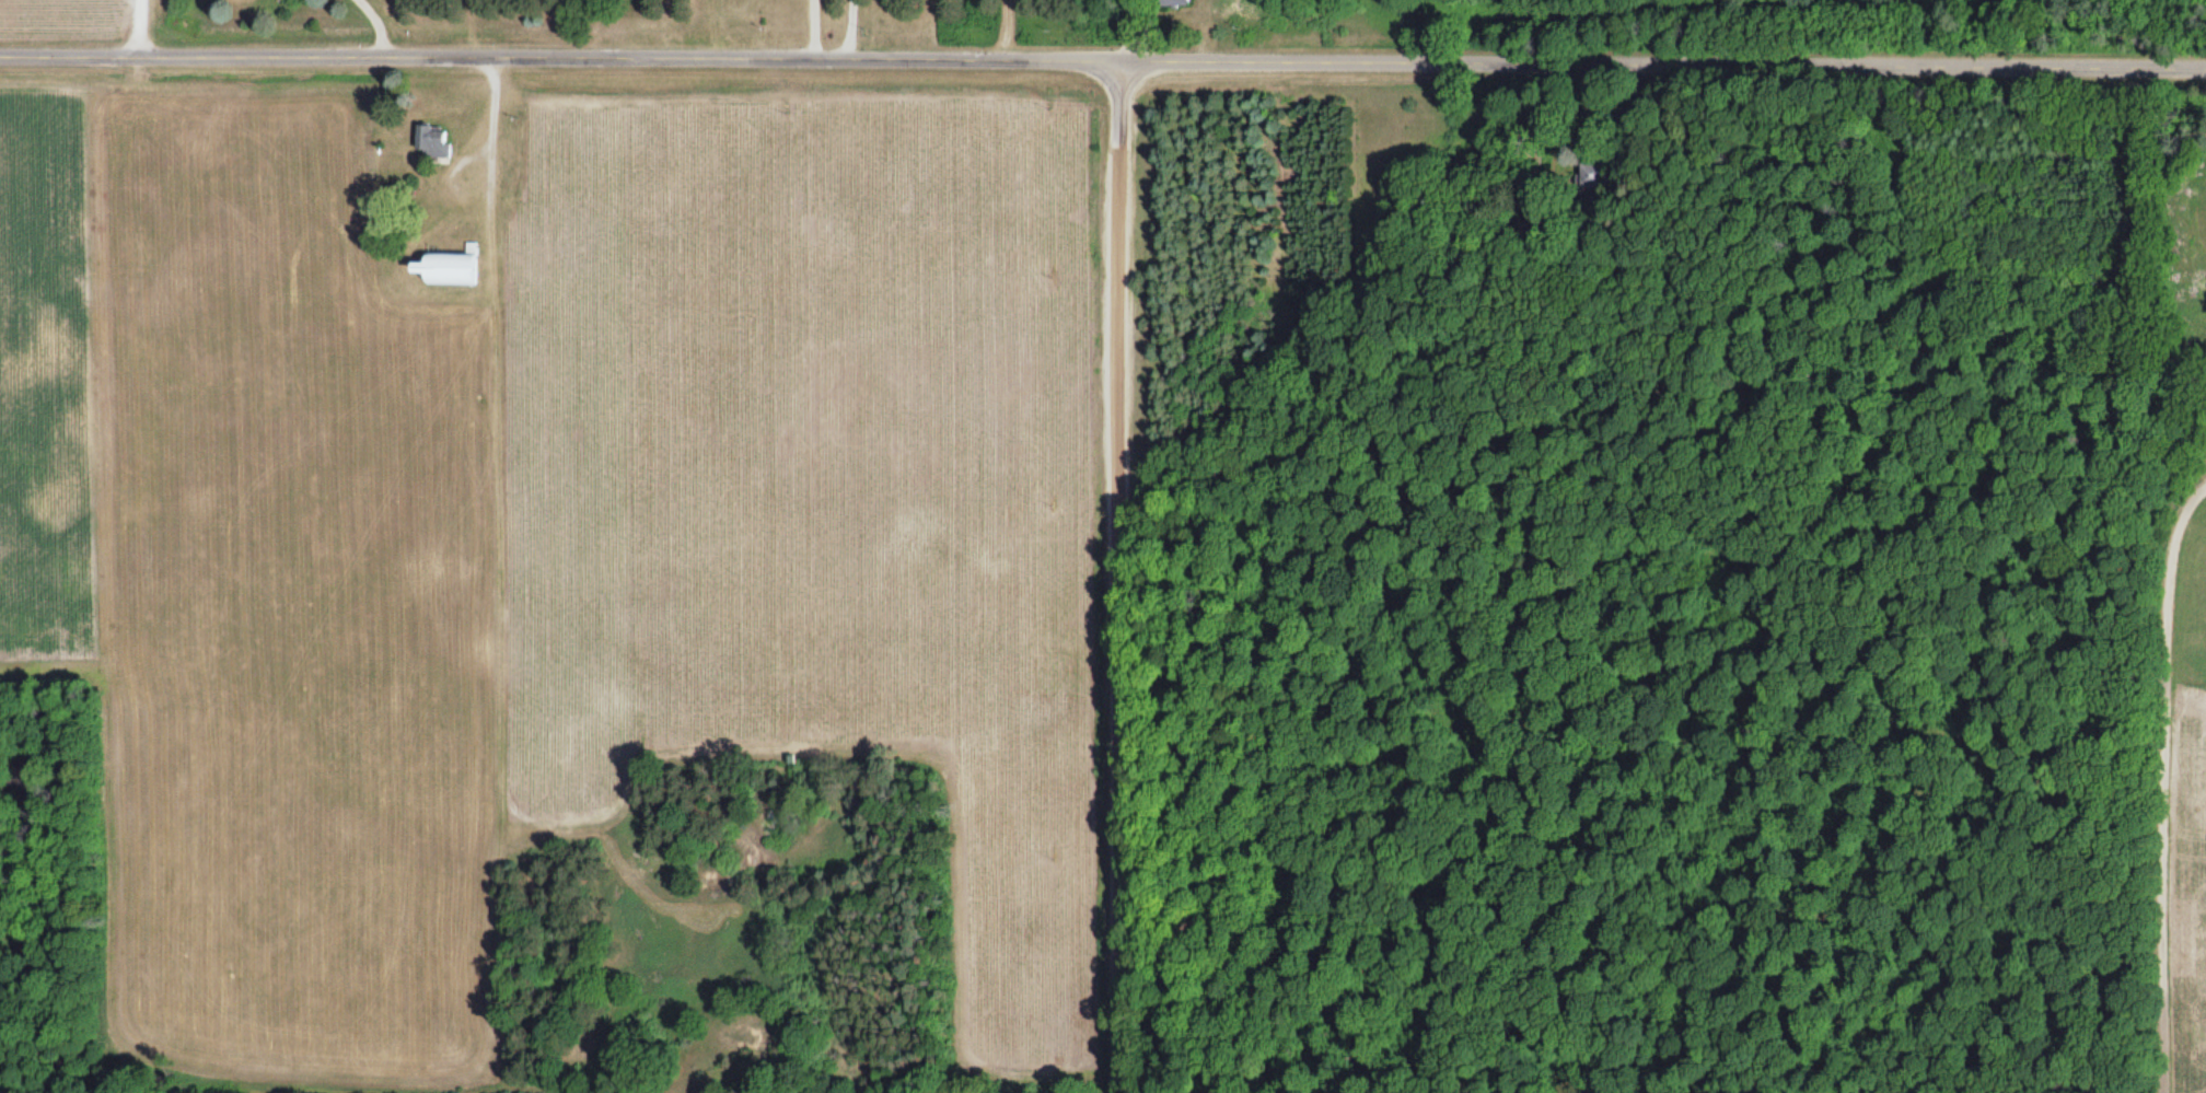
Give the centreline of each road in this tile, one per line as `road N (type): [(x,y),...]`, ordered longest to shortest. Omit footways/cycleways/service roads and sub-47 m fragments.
road 1 (residential): [(2205,72),(1118,61),(0,62)]
road 2 (residential): [(1114,1092),(1118,61)]

